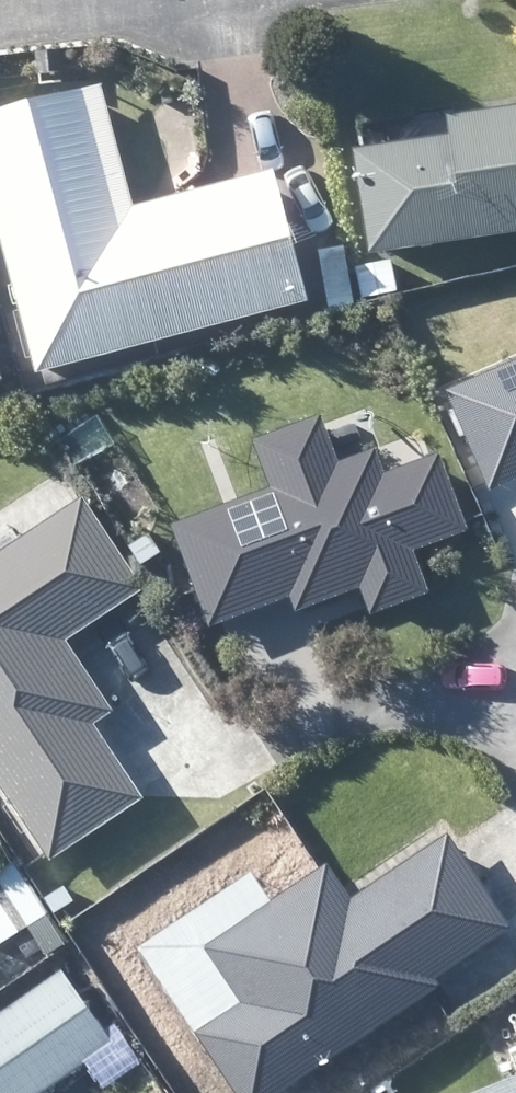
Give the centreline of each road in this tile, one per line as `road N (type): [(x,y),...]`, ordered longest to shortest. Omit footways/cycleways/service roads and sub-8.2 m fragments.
road 1 (residential): [(347,710),(425,693),(484,706)]

